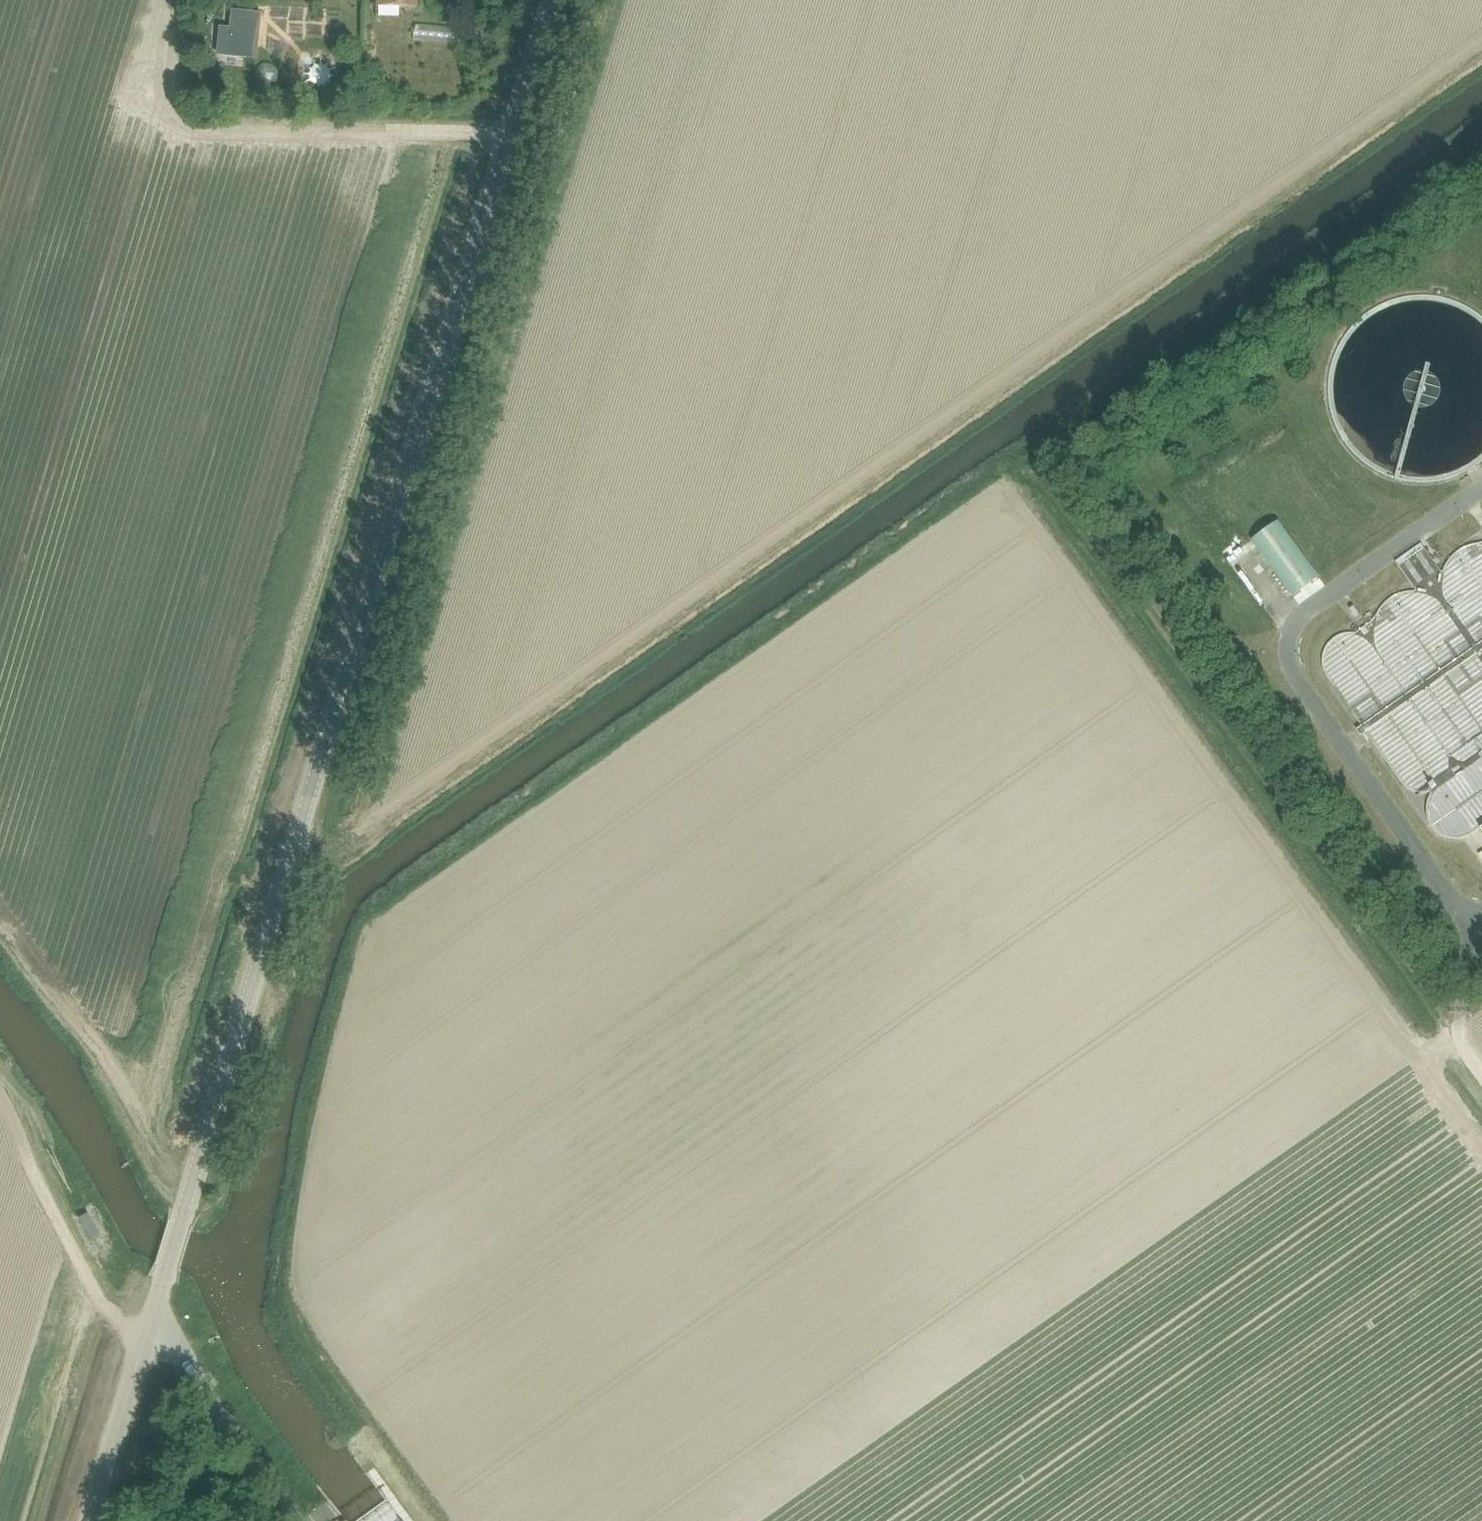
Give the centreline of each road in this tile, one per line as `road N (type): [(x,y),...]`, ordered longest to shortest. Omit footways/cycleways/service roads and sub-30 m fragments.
road 1 (unclassified): [(89,1520),(549,0)]
road 2 (track): [(1022,467),(1437,1027),(1461,1047)]
road 3 (track): [(1481,145),(1014,473)]

